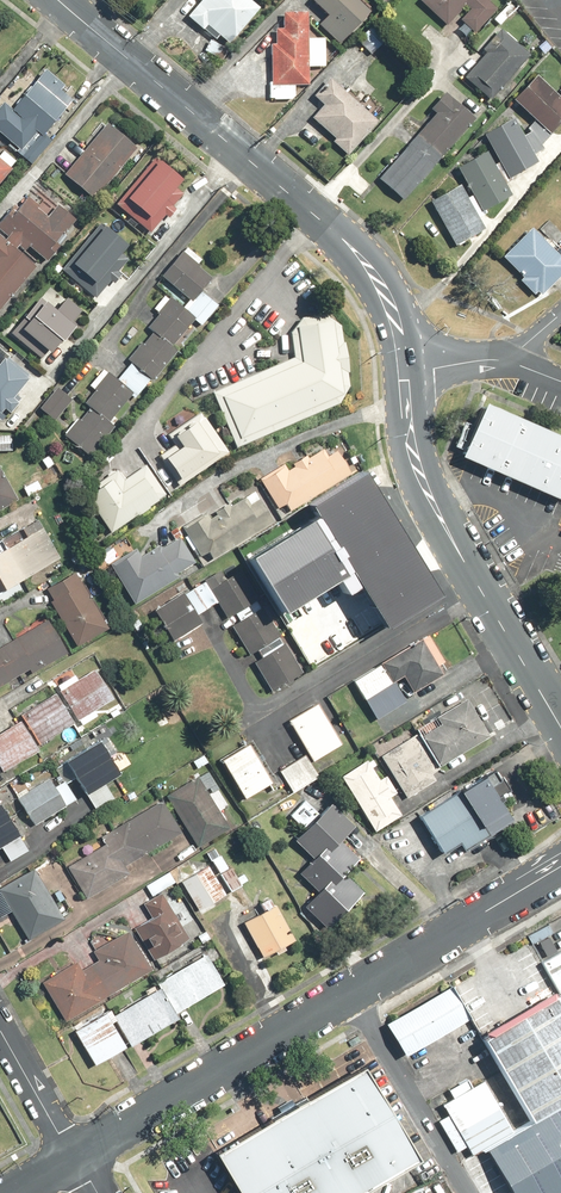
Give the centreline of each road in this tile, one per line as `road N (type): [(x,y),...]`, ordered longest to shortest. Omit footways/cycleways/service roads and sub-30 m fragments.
road 1 (tertiary): [(560,871),(78,1158)]
road 2 (tertiary): [(57,0),(349,245),(387,298),(403,372)]
road 3 (tertiary): [(560,725),(425,489),(412,450),(403,372)]
road 4 (residential): [(403,372),(499,361),(560,381)]
road 5 (residential): [(0,1021),(78,1158)]

